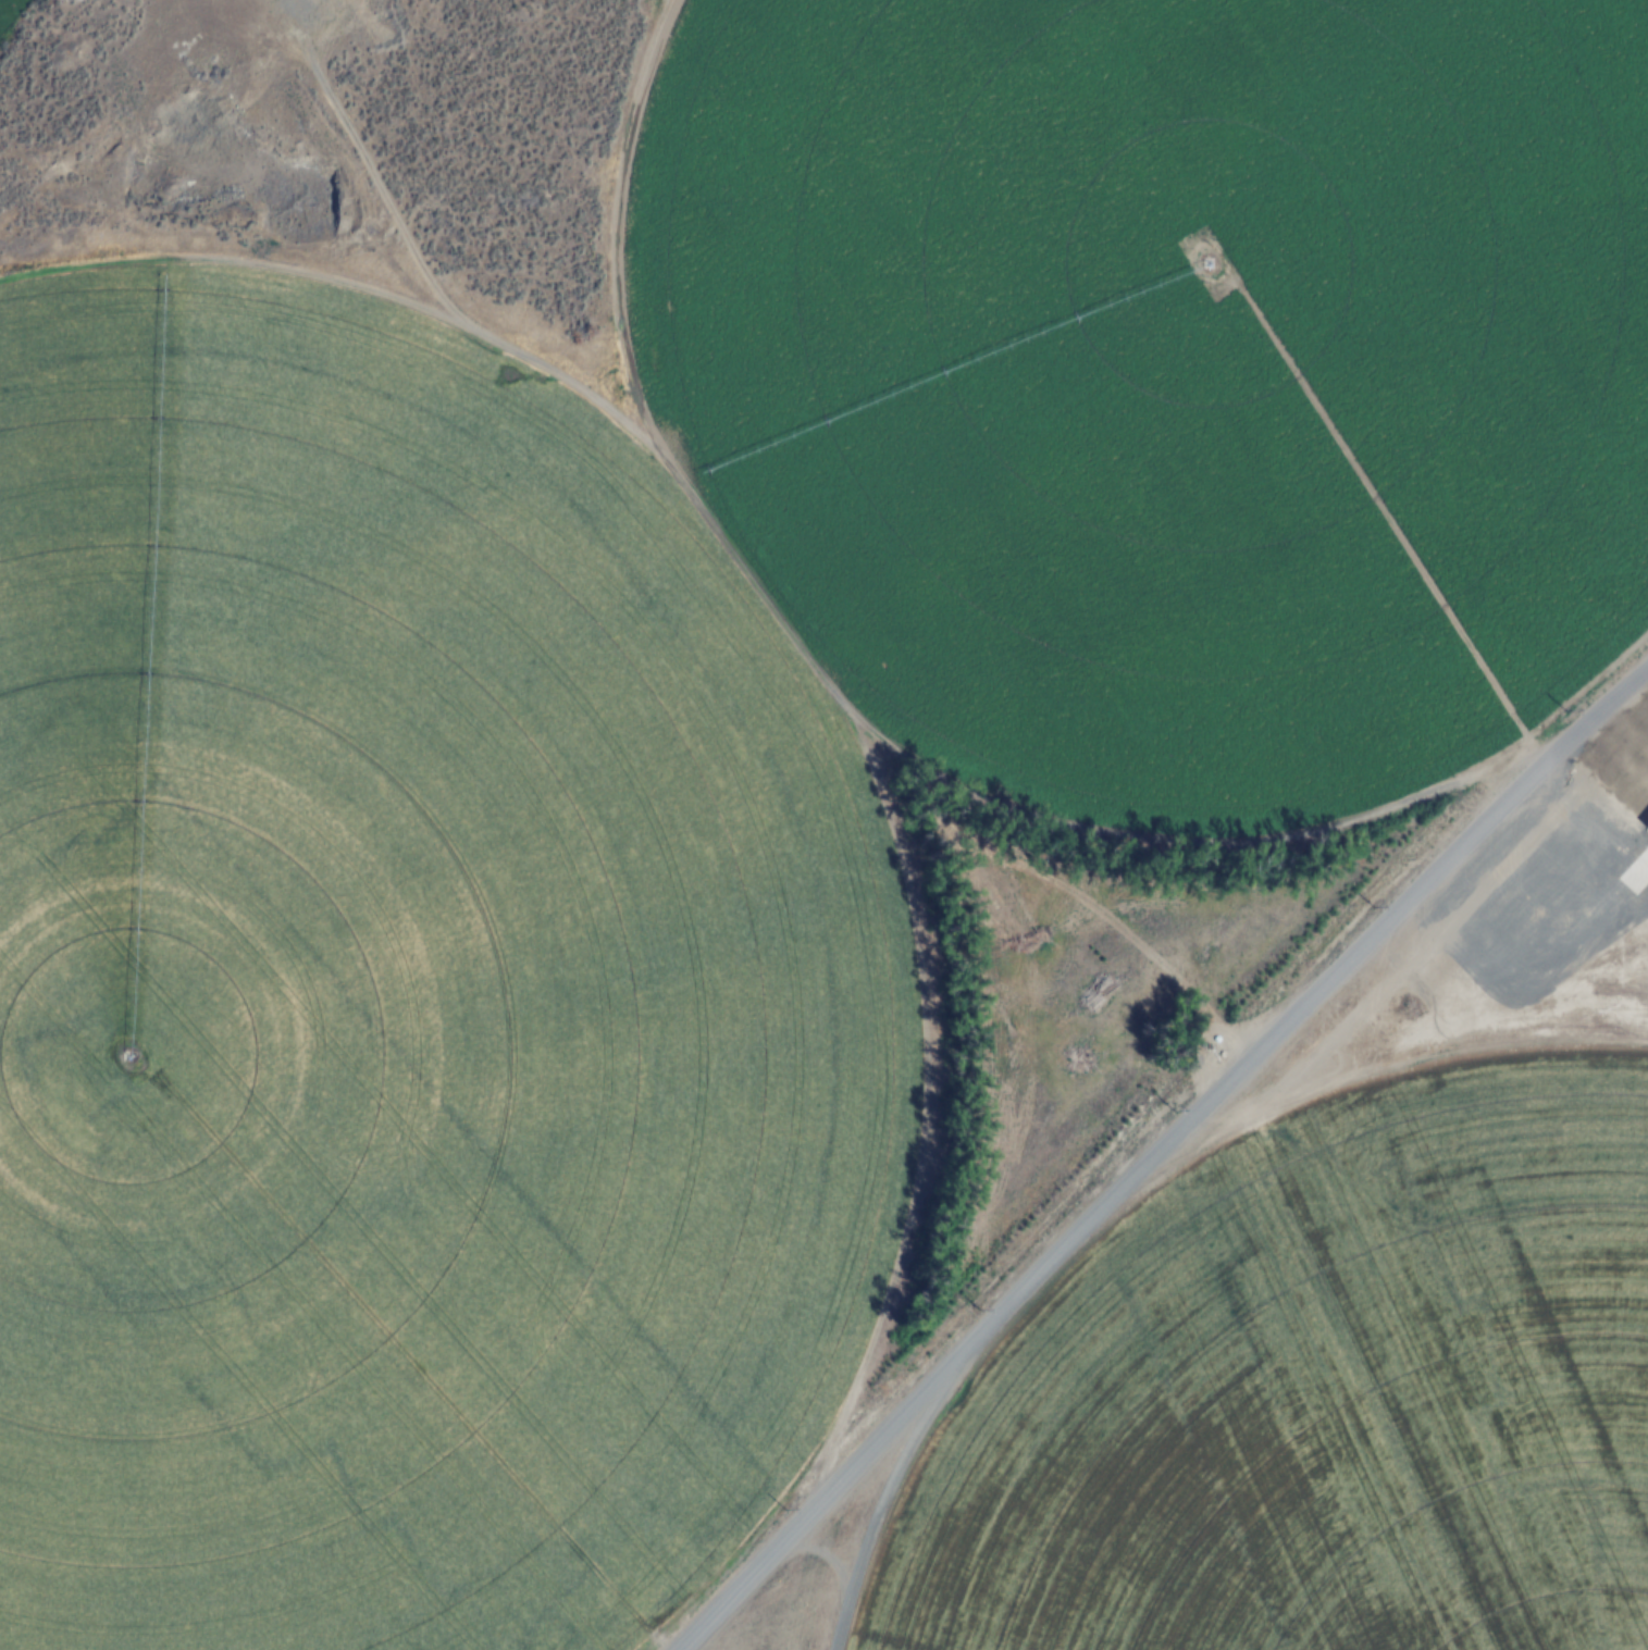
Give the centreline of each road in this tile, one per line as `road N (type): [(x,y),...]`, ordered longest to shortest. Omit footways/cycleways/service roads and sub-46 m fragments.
road 1 (residential): [(682,1649),(927,1390),(1647,676)]

